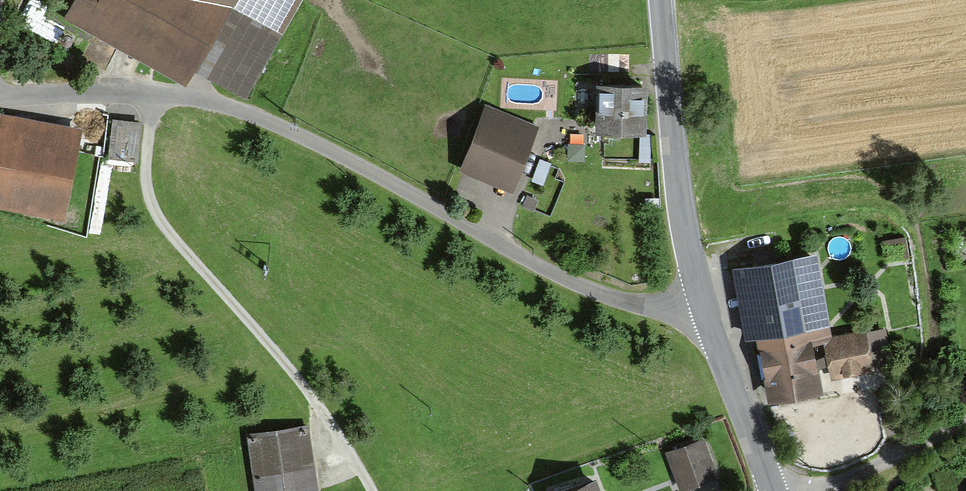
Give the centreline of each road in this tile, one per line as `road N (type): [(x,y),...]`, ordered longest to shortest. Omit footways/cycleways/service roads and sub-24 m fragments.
road 1 (residential): [(708,321),(612,300),(534,266),(317,146),(241,114),(111,92),(0,101)]
road 2 (tertiary): [(708,321),(680,212),(661,0)]
road 3 (tertiary): [(770,490),(708,321)]
road 4 (unclassified): [(965,421),(822,490)]

